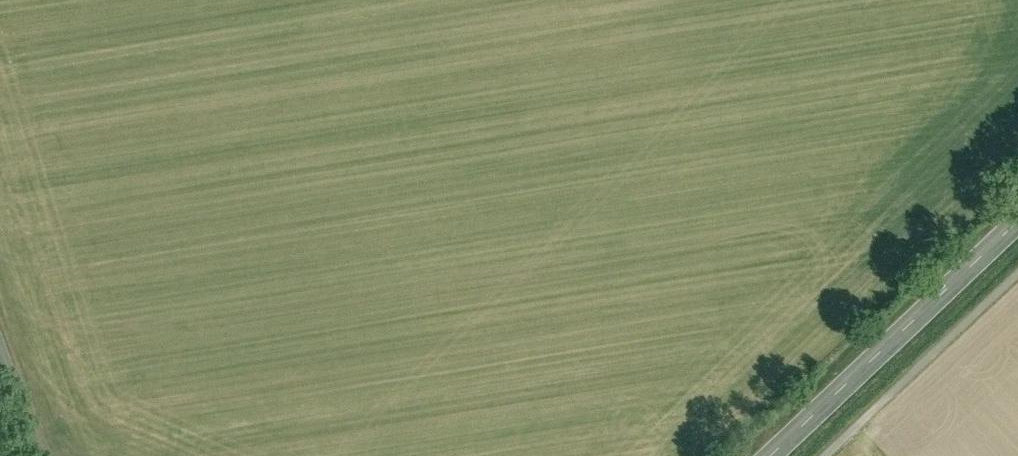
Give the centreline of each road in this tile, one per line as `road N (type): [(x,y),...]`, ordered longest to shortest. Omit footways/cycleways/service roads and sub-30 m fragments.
road 1 (tertiary): [(1017,215),(765,455)]
road 2 (unclassified): [(0,284),(60,455)]

